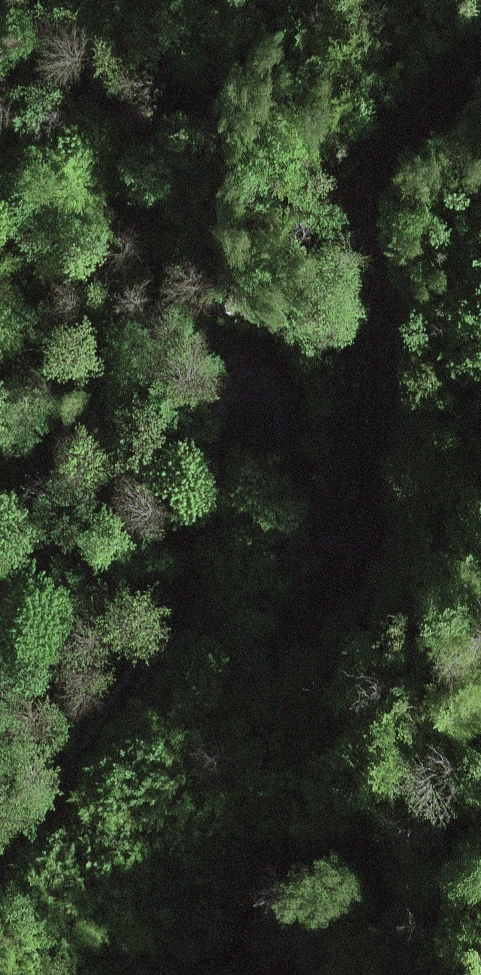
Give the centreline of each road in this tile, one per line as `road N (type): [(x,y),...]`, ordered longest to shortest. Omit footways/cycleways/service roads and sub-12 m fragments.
road 1 (track): [(0,859),(142,657),(176,583),(205,389),(237,363),(264,396),(299,548),(352,555),(382,499),(368,181),(412,118),(480,70)]

